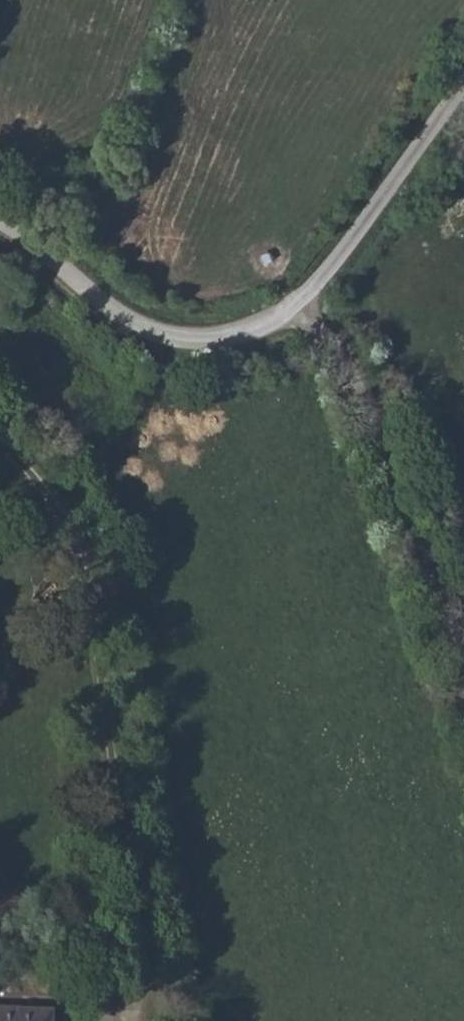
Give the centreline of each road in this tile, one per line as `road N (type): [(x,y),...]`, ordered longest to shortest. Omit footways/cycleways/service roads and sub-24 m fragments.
road 1 (unclassified): [(0,215),(138,328),(221,340),(271,325),(312,299),(463,103)]
road 2 (track): [(0,448),(38,476),(75,543),(104,690),(141,964),(129,1020)]
road 3 (track): [(312,299),(358,380),(463,673)]

